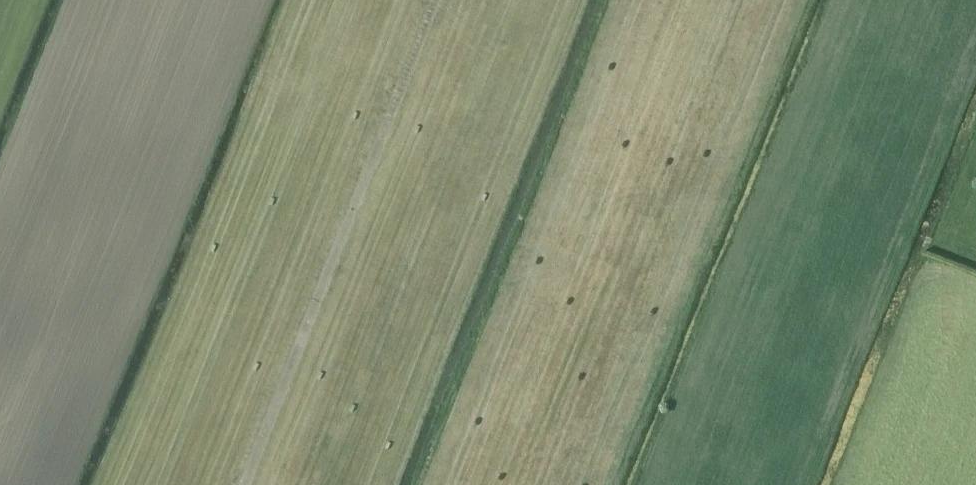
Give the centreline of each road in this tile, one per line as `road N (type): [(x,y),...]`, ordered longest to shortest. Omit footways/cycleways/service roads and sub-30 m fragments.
road 1 (track): [(242,484),(433,0)]

